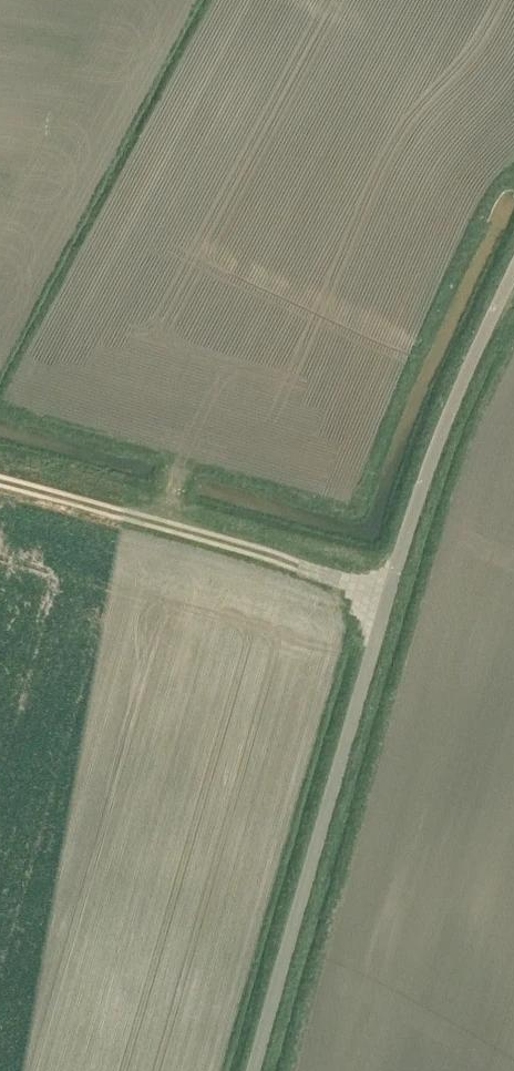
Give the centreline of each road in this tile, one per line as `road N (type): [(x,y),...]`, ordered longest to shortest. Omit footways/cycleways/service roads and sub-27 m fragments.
road 1 (unclassified): [(253,1070),(406,531),(513,269)]
road 2 (track): [(0,480),(387,596)]

